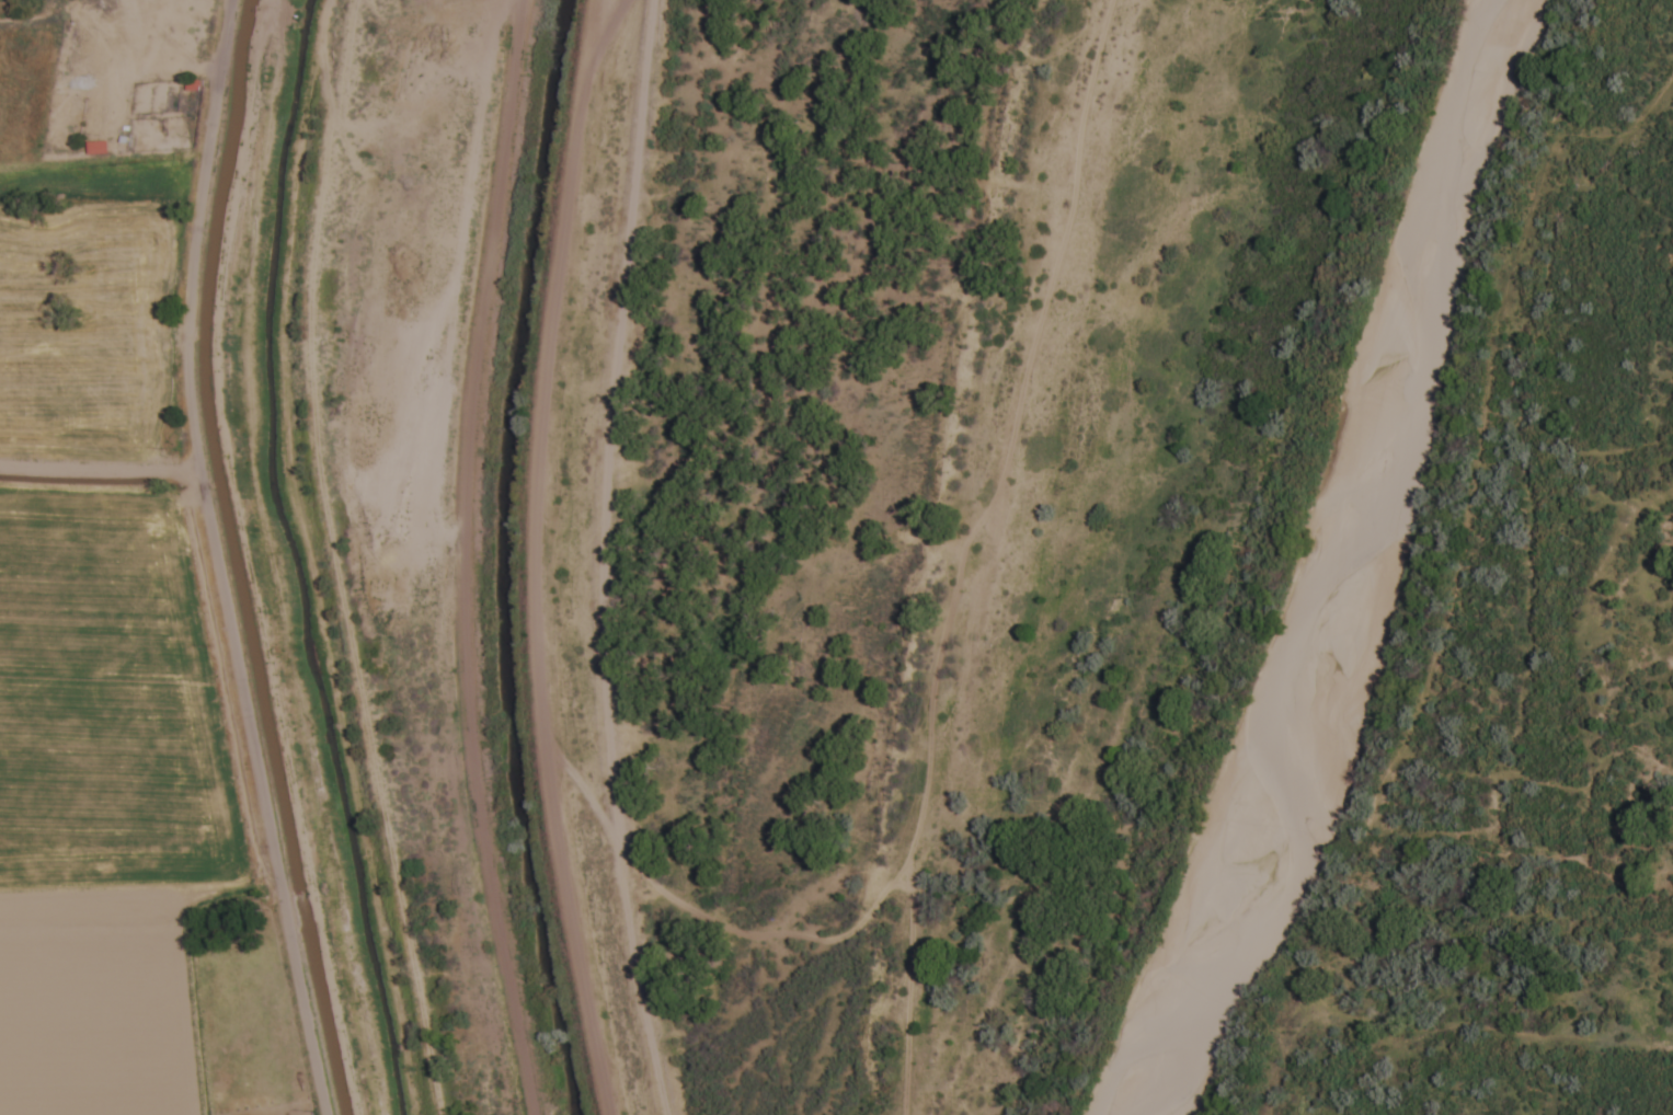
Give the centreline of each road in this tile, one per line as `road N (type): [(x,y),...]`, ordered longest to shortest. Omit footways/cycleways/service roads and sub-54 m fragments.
road 1 (residential): [(658,1114),(601,744),(607,423),(643,0)]

